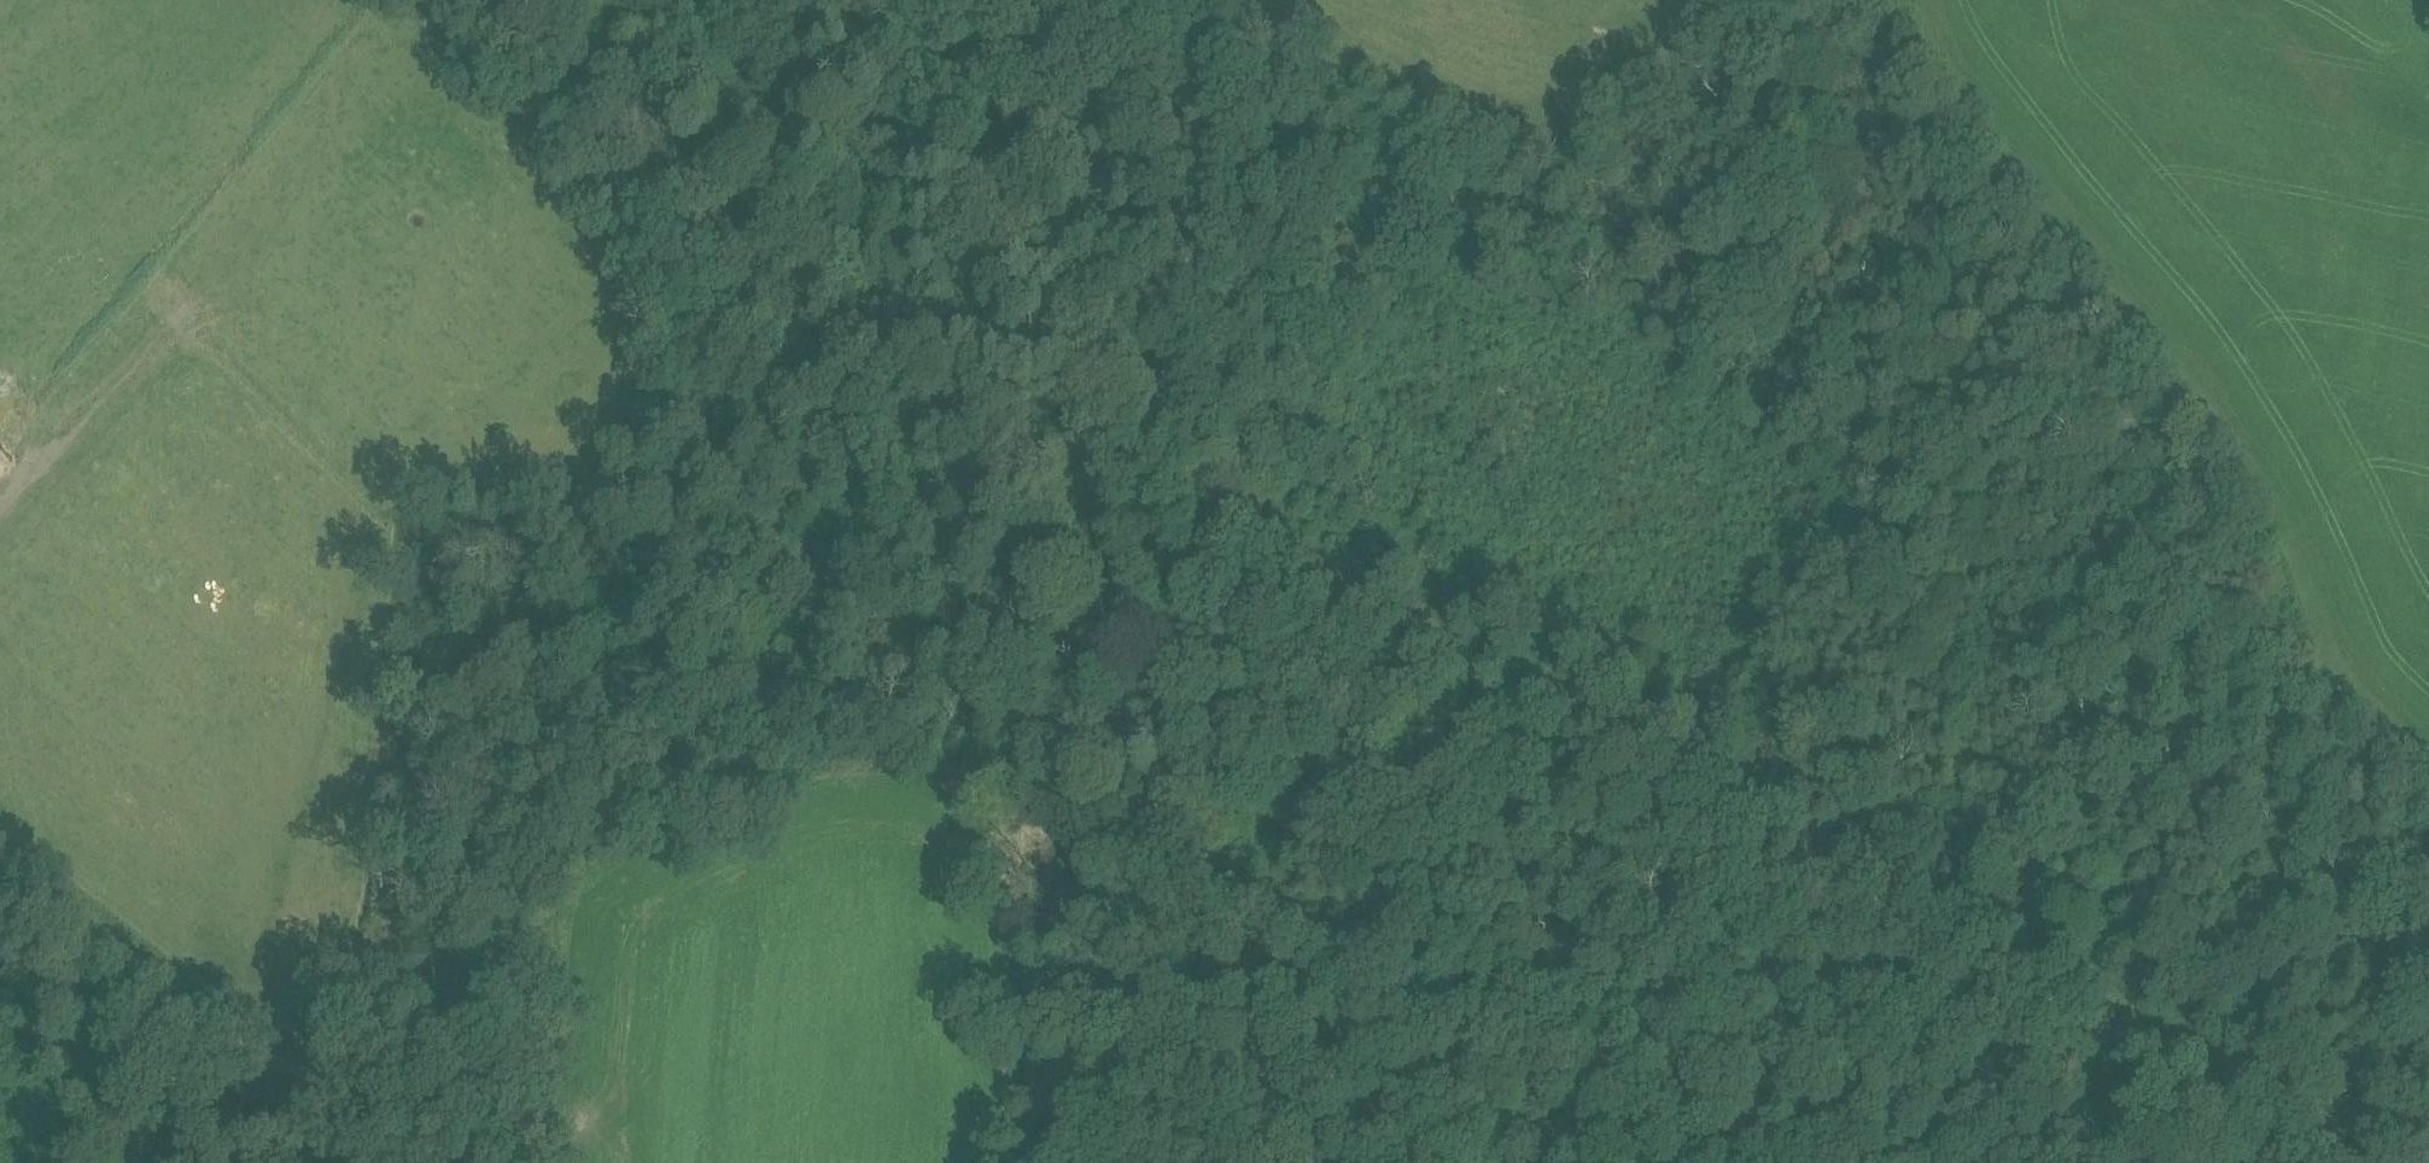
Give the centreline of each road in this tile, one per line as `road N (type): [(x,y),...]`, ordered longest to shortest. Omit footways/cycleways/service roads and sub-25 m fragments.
road 1 (track): [(1153,486),(1392,602),(2421,1162)]
road 2 (track): [(327,1085),(226,1037),(0,860)]

